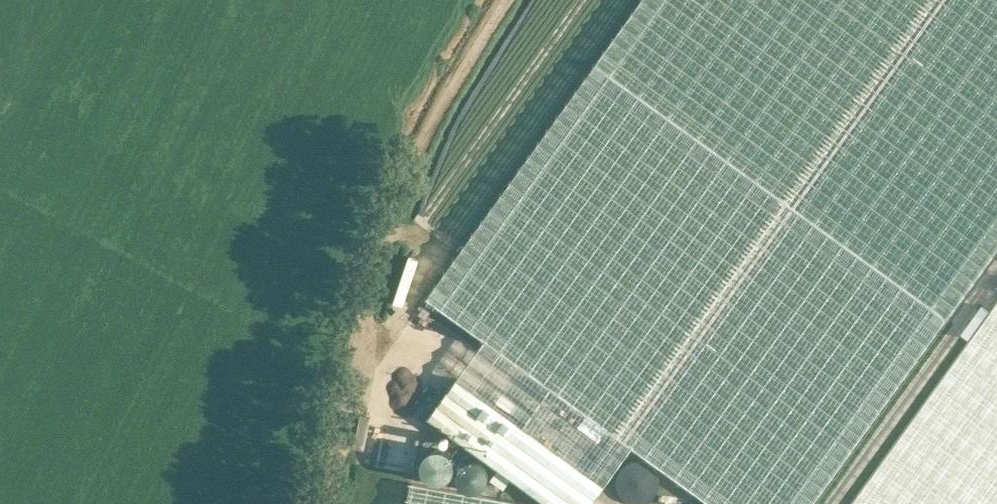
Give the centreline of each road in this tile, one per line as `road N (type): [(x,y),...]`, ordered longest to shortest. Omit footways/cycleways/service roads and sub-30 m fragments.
road 1 (track): [(324,503),(366,279),(427,121),(502,0)]

